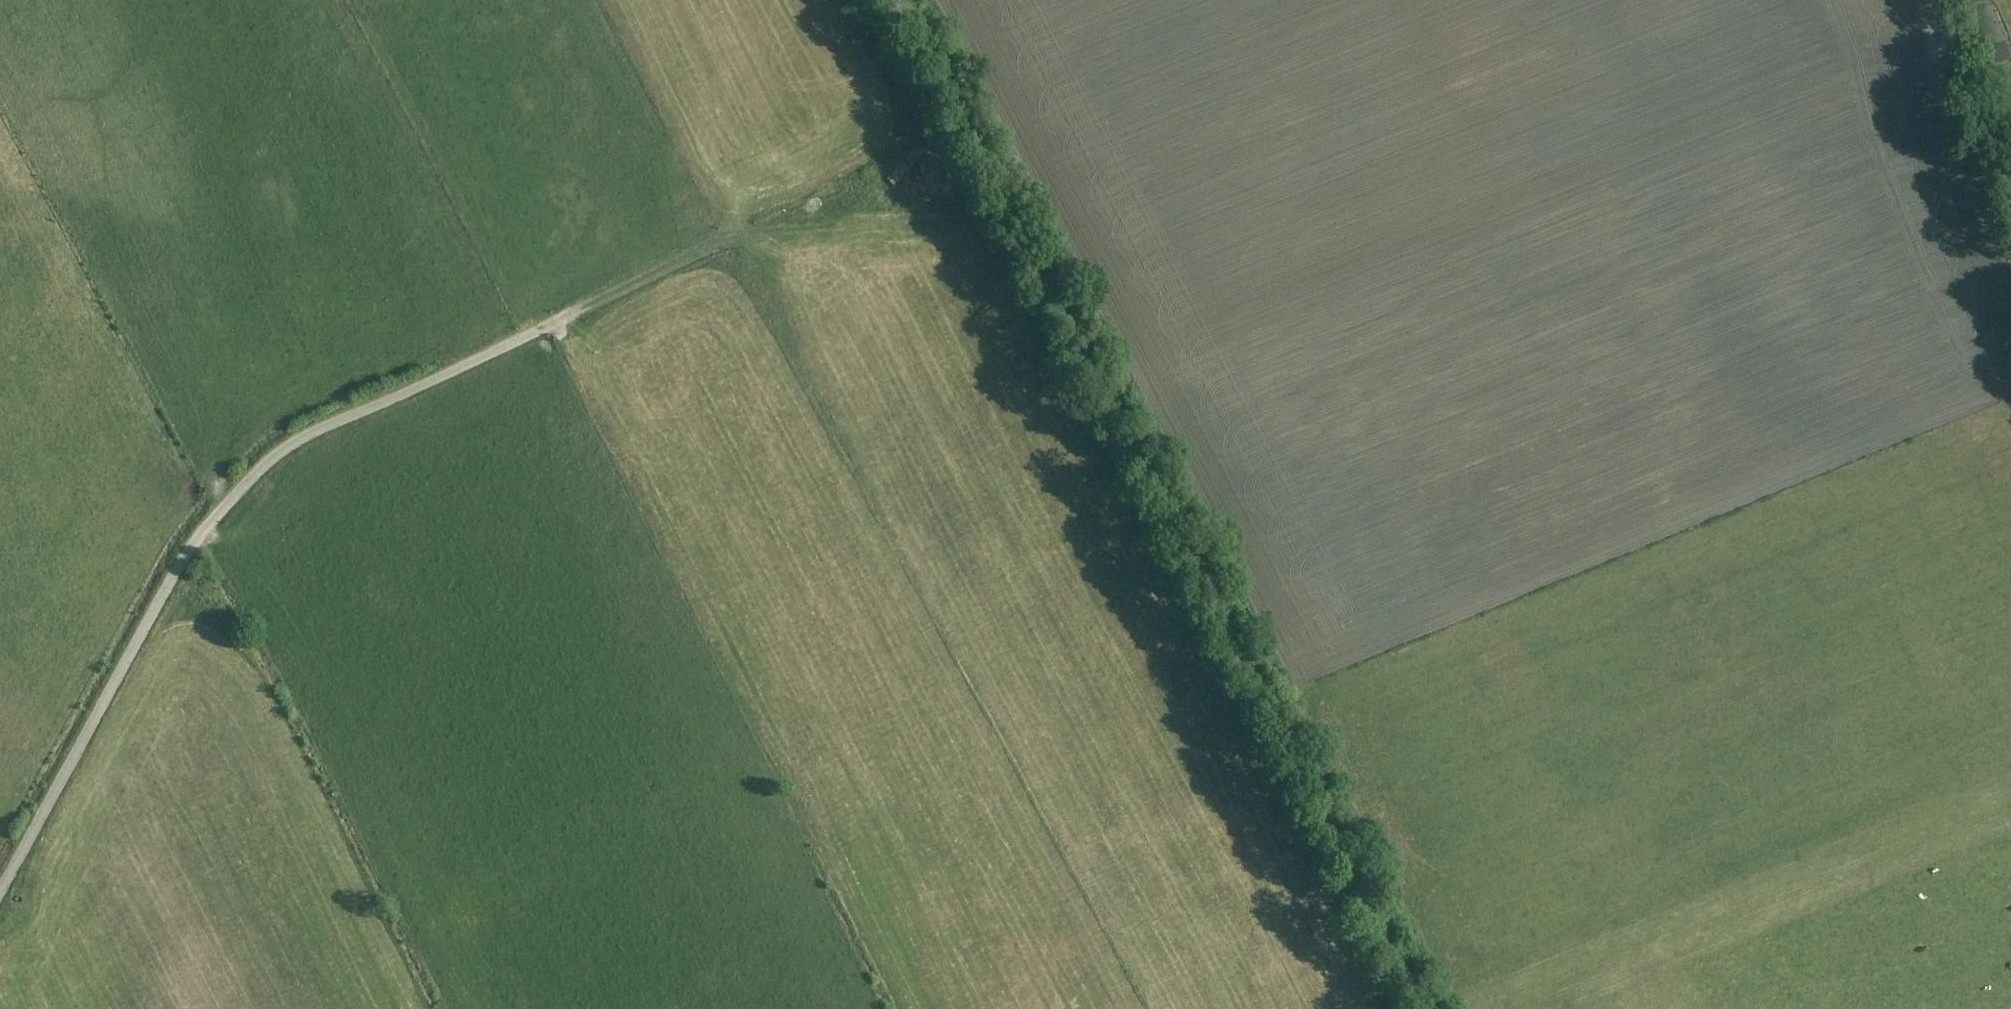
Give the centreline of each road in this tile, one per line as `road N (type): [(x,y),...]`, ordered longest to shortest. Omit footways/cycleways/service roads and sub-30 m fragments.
road 1 (track): [(1427,1008),(902,0)]
road 2 (track): [(0,898),(201,534),(291,441),(728,236)]
road 3 (track): [(2010,181),(1941,0)]

